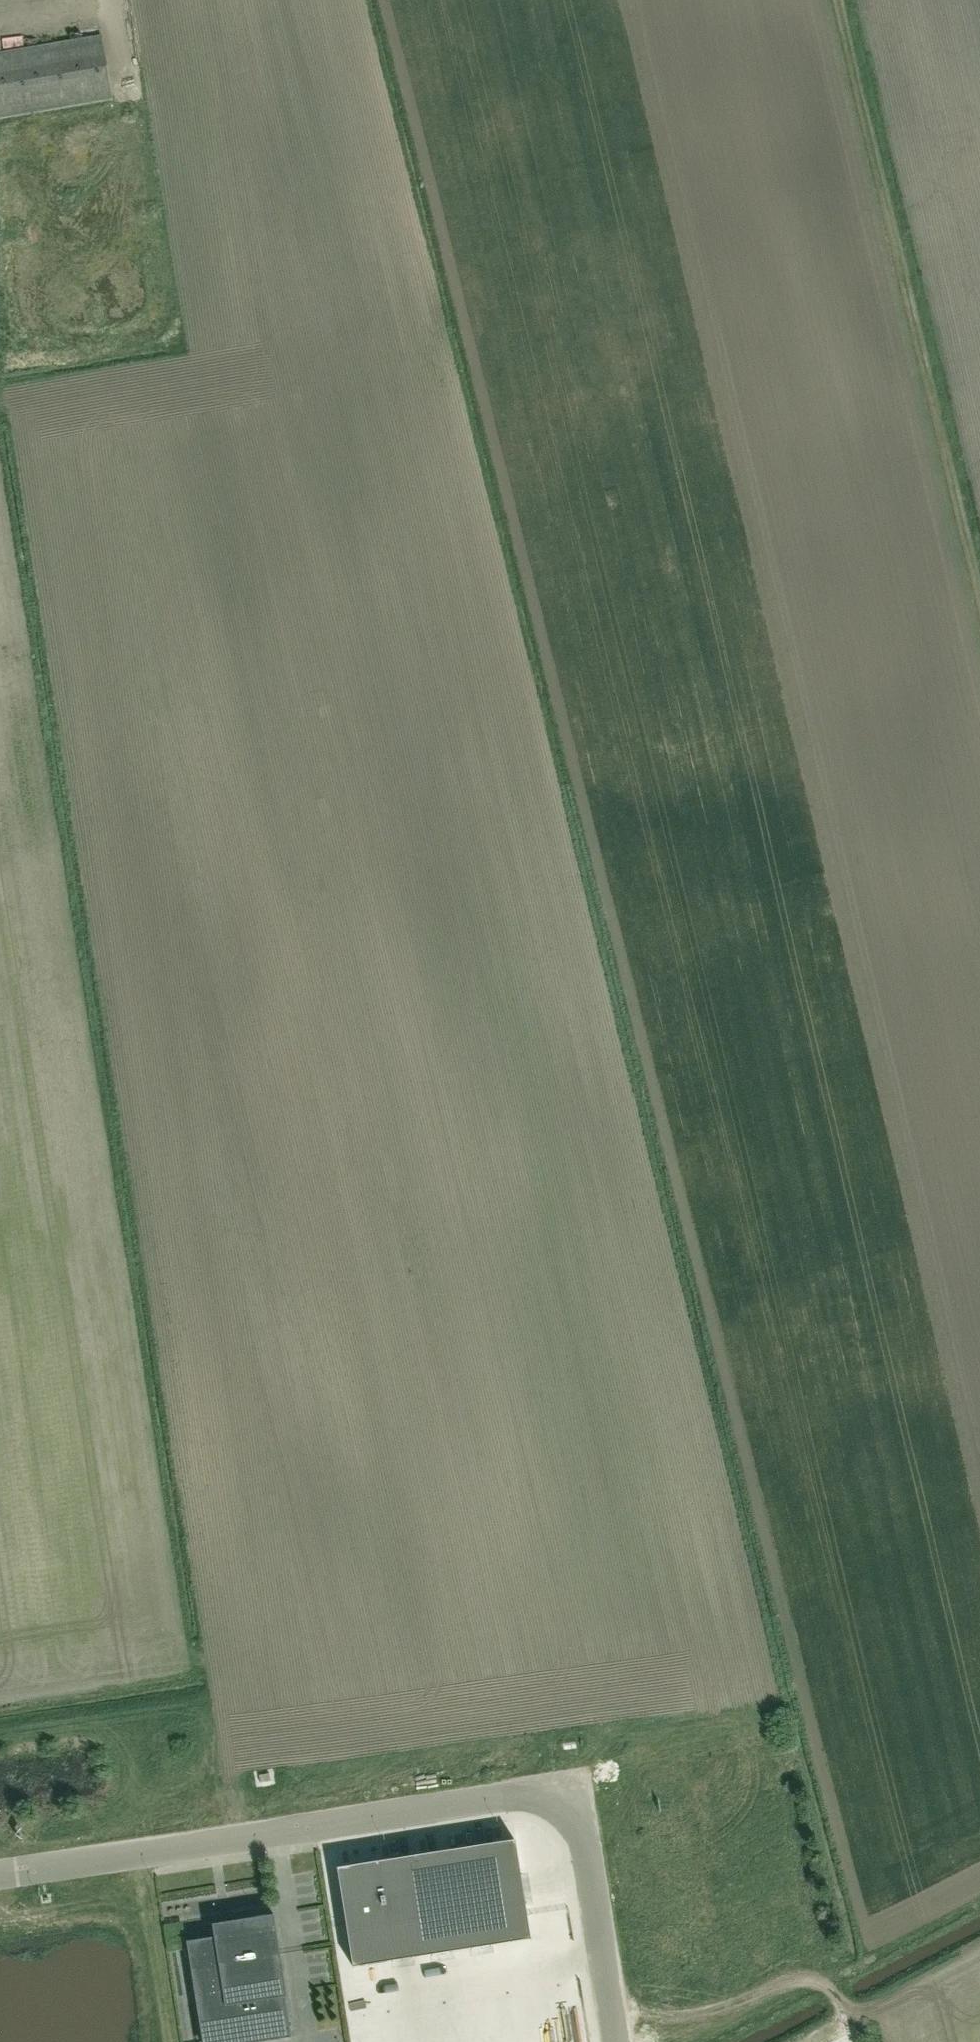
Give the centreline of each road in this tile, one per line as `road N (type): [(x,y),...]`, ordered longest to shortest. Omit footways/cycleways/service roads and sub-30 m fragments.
road 1 (unclassified): [(0,1874),(542,1789),(569,1796),(583,1816),(618,2041)]

